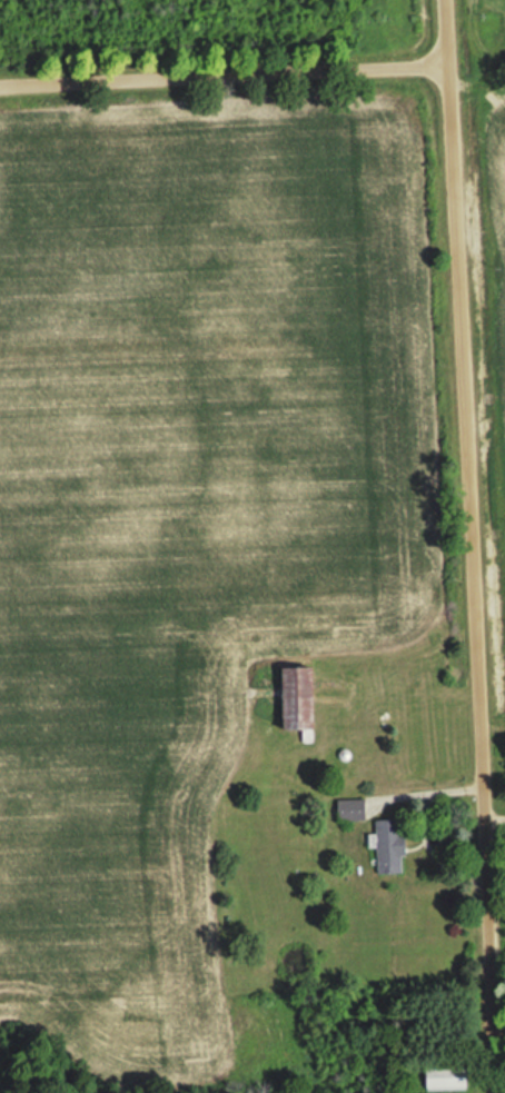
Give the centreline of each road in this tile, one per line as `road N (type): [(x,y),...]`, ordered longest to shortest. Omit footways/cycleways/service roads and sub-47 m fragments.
road 1 (residential): [(495,1092),(447,0)]
road 2 (residential): [(0,87),(450,70)]

